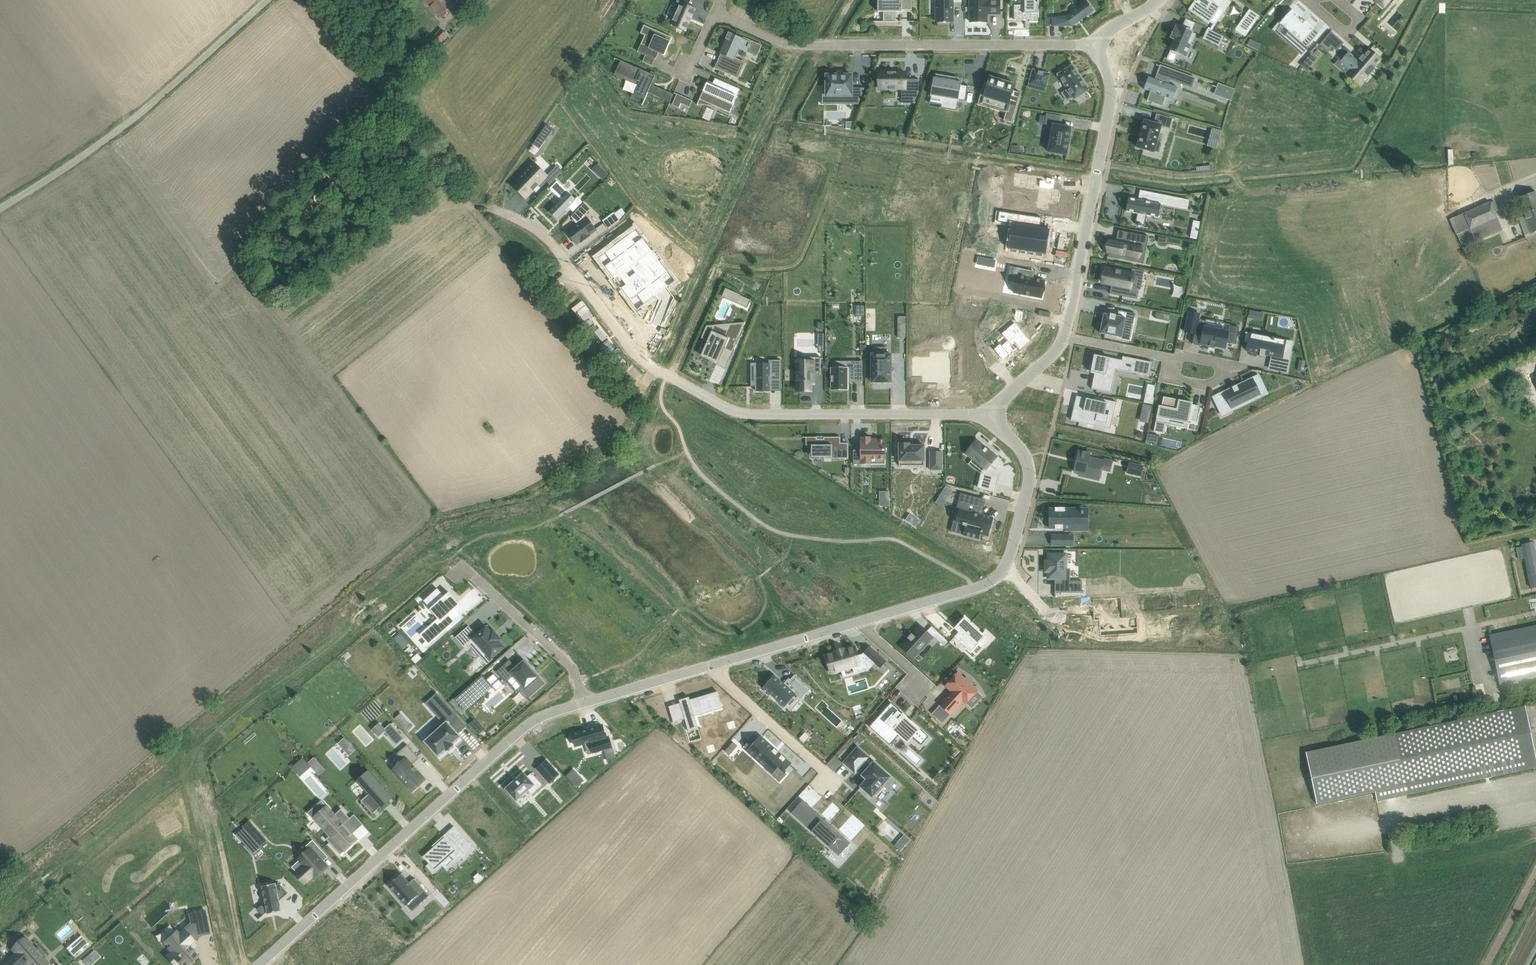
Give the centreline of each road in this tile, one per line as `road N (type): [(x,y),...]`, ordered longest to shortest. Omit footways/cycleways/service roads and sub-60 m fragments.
road 1 (residential): [(491,206),(563,256),(634,352),(740,412),(992,413)]
road 2 (residential): [(584,704),(526,727),(258,964)]
road 3 (residential): [(714,15),(800,47),(1099,44)]
road 4 (unclassified): [(0,207),(114,132),(267,0)]
road 5 (residential): [(1099,44),(1111,93),(1064,338)]
road 6 (residential): [(716,665),(720,677),(896,836)]
road 7 (residential): [(584,704),(567,661),(474,575),(460,573)]
road 8 (residential): [(992,413),(1024,454),(1029,477),(1002,570)]
road 9 (residential): [(1064,338),(1230,371)]
road 10 (residential): [(864,621),(716,665)]
road 11 (residential): [(1002,570),(989,583),(864,621)]
road 12 (residential): [(716,665),(584,704)]
road 13 (unclassified): [(311,0),(390,100)]

